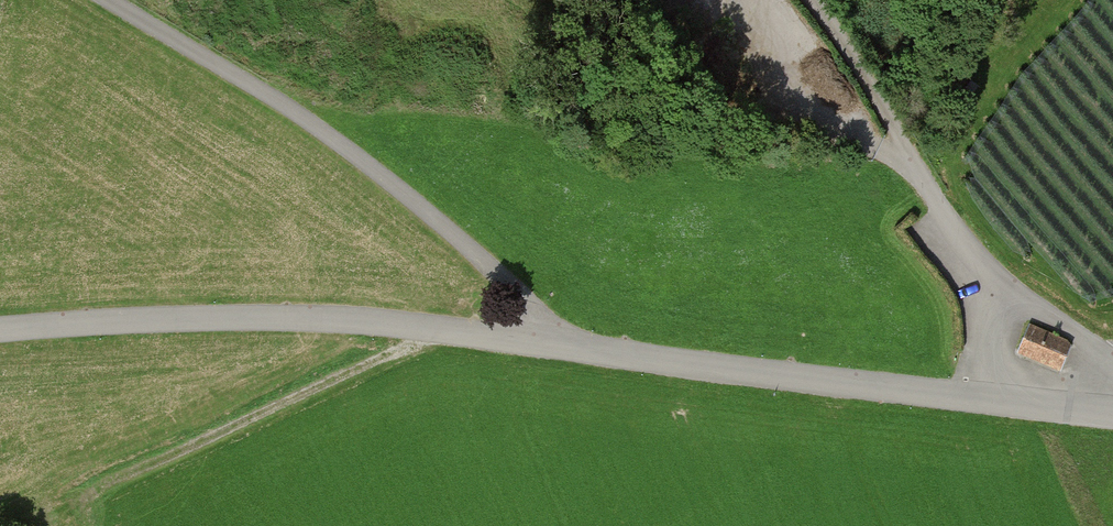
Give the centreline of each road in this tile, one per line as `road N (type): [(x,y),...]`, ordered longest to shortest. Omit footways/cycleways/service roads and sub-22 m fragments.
road 1 (unclassified): [(0,331),(292,317),(1112,412)]
road 2 (track): [(587,352),(381,170),(112,0)]
road 3 (track): [(1112,358),(992,280),(813,0)]

